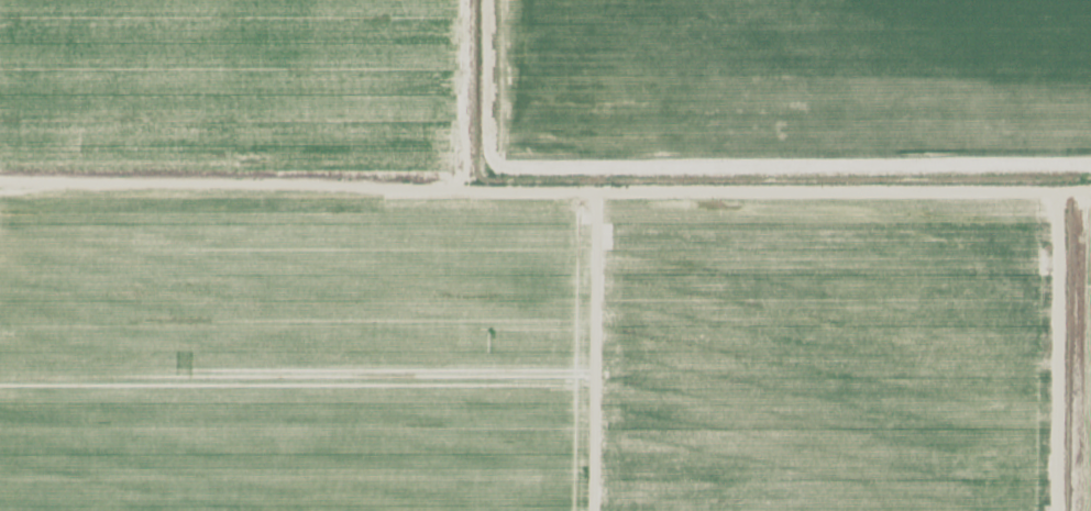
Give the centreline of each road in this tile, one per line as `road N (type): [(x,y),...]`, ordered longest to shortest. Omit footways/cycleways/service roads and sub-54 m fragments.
road 1 (track): [(0,182),(1090,200)]
road 2 (track): [(588,510),(592,188)]
road 3 (track): [(480,187),(479,0)]

